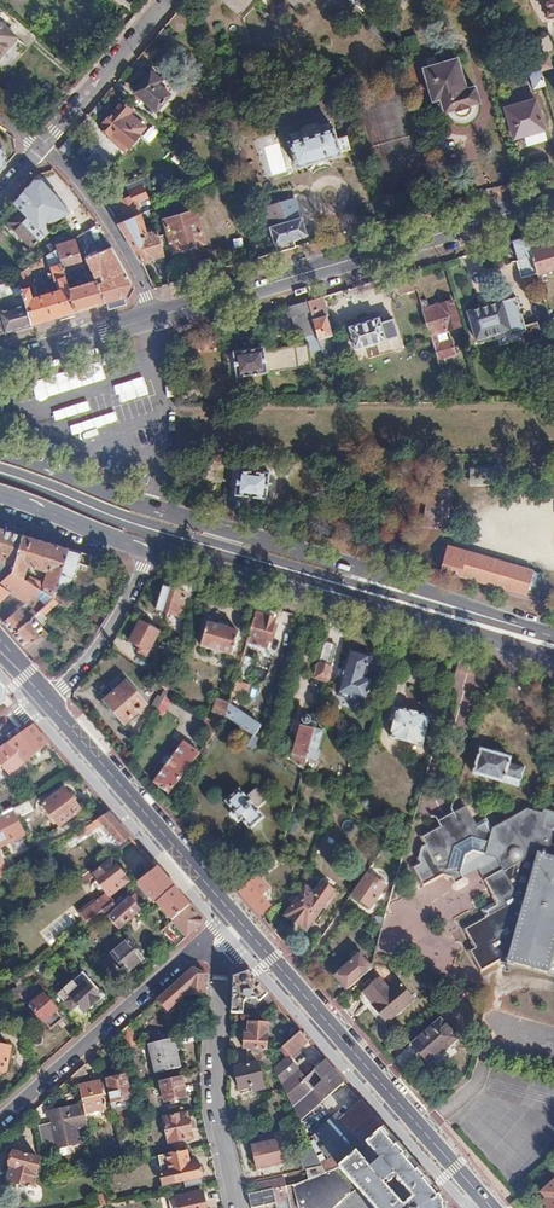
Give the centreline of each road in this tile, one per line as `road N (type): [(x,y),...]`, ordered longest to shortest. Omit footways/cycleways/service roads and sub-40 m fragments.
road 1 (primary): [(532,630),(158,510),(0,450)]
road 2 (primary): [(553,201),(152,320)]
road 3 (primary): [(532,630),(180,537)]
road 4 (secondary): [(254,938),(492,1207)]
road 5 (secondary): [(47,703),(230,911)]
road 6 (residential): [(0,1123),(198,945)]
road 7 (residential): [(238,1207),(216,1094),(222,966)]
road 8 (primary): [(151,552),(370,602)]
road 9 (residential): [(152,320),(123,247),(40,148)]
road 10 (primary): [(180,537),(370,602)]
road 11 (residential): [(40,148),(168,0)]
road 12 (primary): [(370,602),(553,659)]
road 13 (primary): [(0,474),(180,537)]
road 14 (residential): [(151,552),(96,650),(47,703)]
road 15 (primary): [(0,493),(151,552)]
road 16 (primary): [(152,320),(0,364)]

